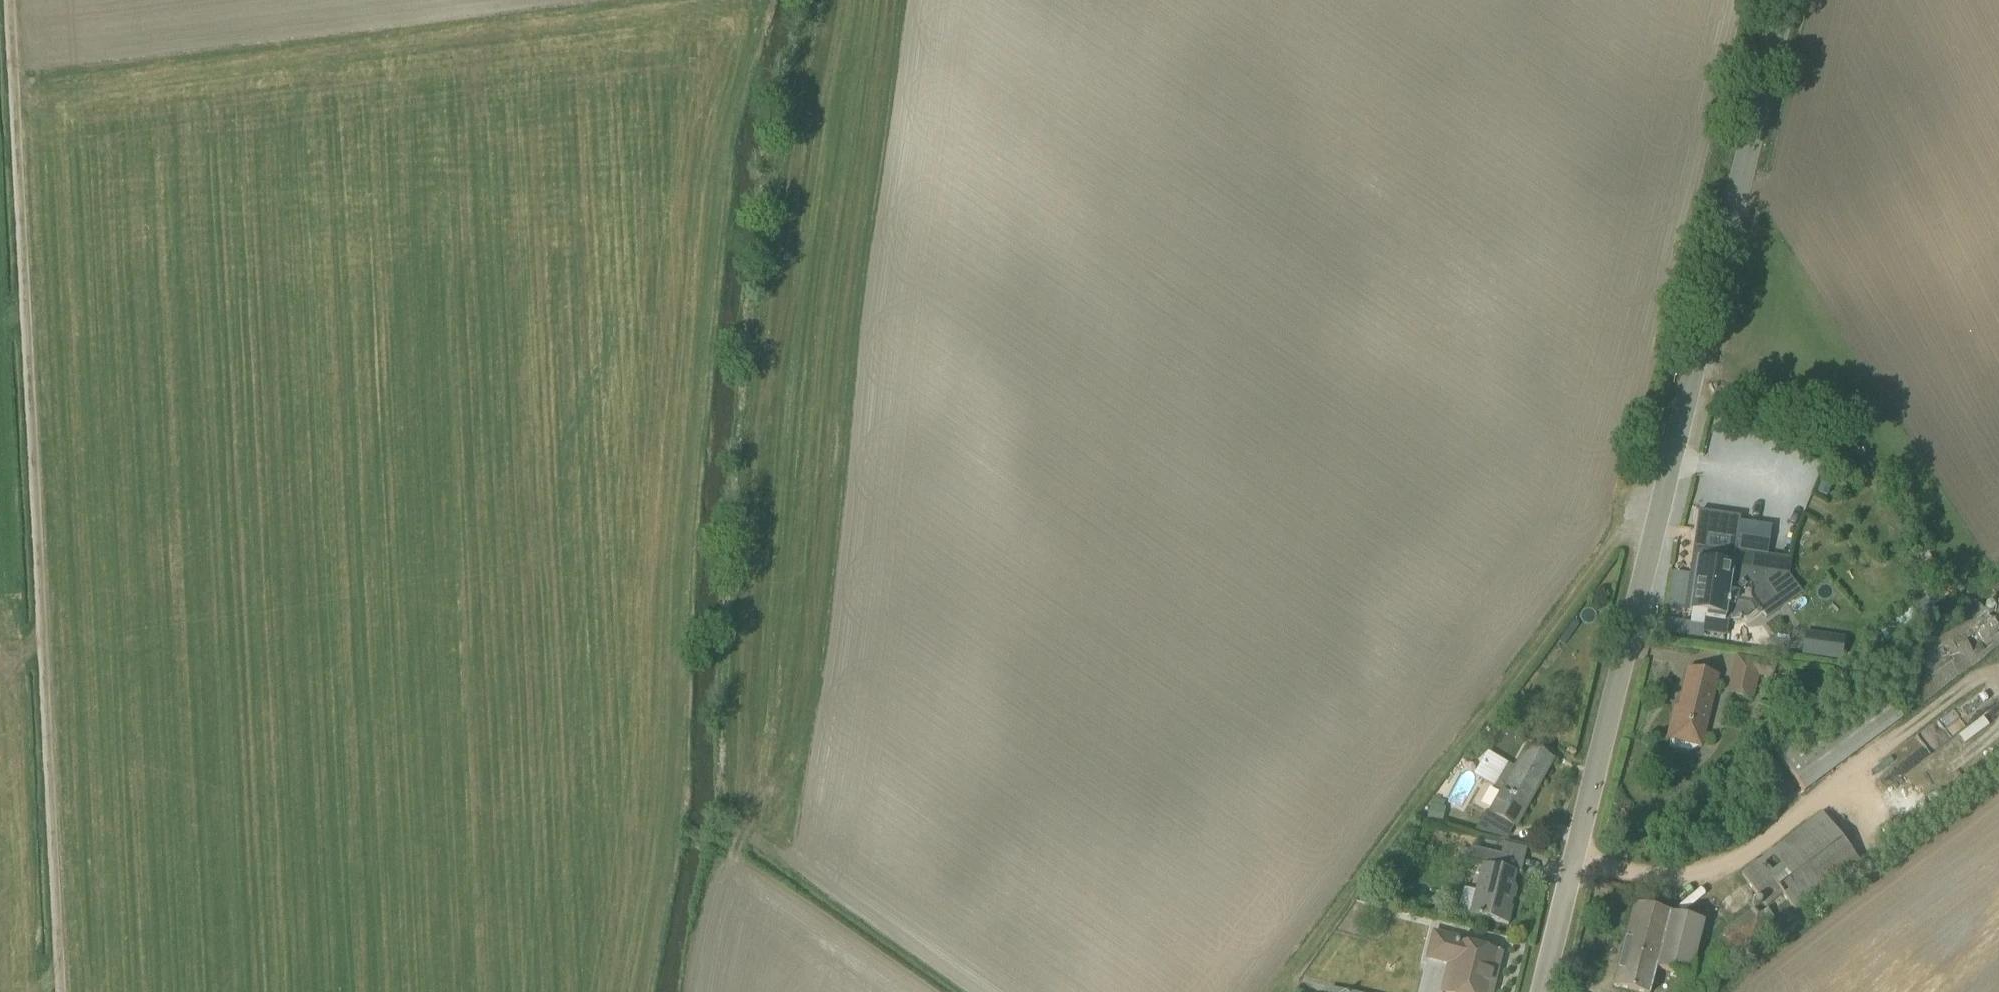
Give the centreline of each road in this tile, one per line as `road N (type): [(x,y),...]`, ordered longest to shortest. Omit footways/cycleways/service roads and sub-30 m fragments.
road 1 (unclassified): [(1784,0),(1544,991)]
road 2 (track): [(1661,506),(1635,519),(1274,991)]

